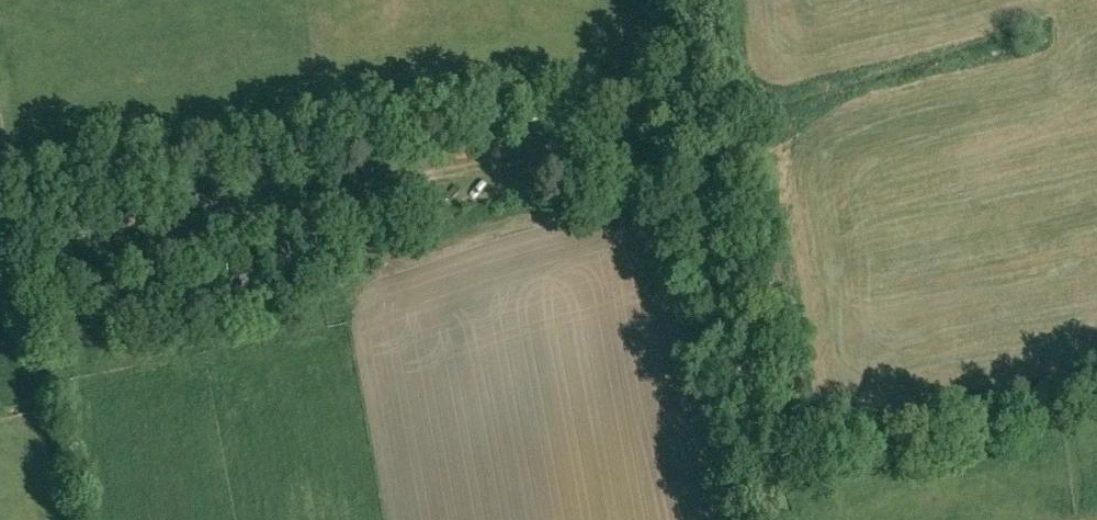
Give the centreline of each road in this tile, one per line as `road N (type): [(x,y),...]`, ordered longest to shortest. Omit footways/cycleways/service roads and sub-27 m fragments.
road 1 (track): [(773,519),(670,0)]

